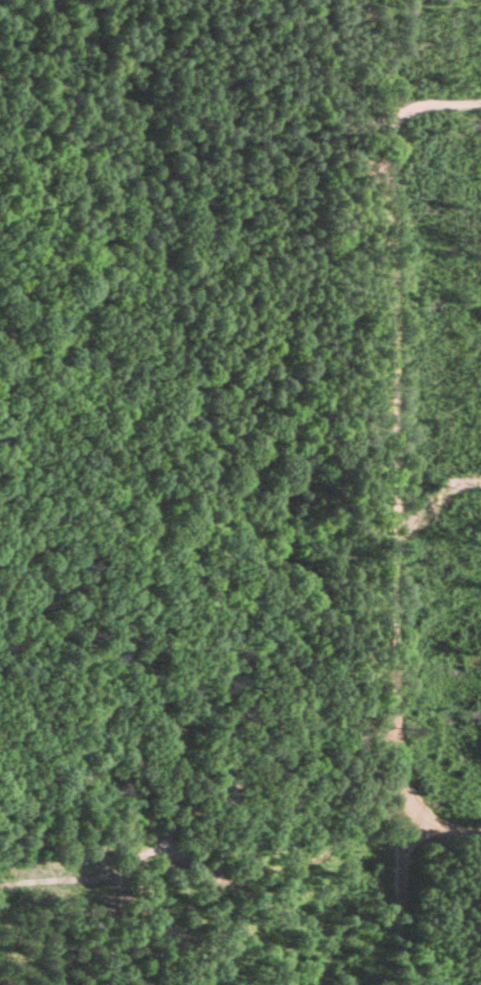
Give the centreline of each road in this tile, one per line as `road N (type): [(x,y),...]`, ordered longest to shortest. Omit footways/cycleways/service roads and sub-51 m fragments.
road 1 (residential): [(403,780),(402,263),(388,175),(356,159),(0,70)]
road 2 (residential): [(410,984),(403,780)]

